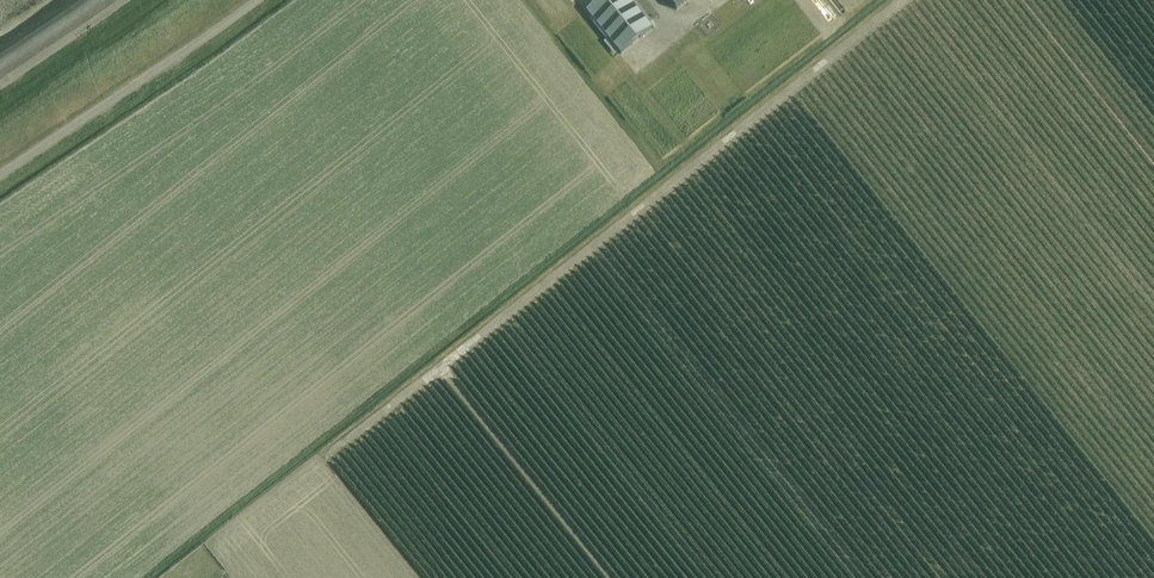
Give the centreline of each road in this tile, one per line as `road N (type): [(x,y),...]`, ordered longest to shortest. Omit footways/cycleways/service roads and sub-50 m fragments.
road 1 (unclassified): [(0,184),(268,0)]

